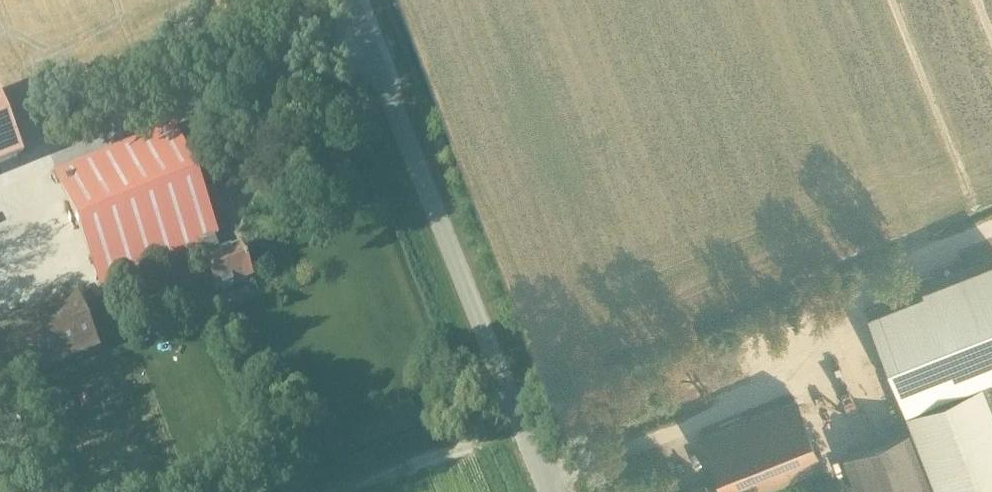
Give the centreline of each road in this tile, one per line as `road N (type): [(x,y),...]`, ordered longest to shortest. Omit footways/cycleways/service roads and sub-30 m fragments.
road 1 (unclassified): [(549,491),(352,0)]

